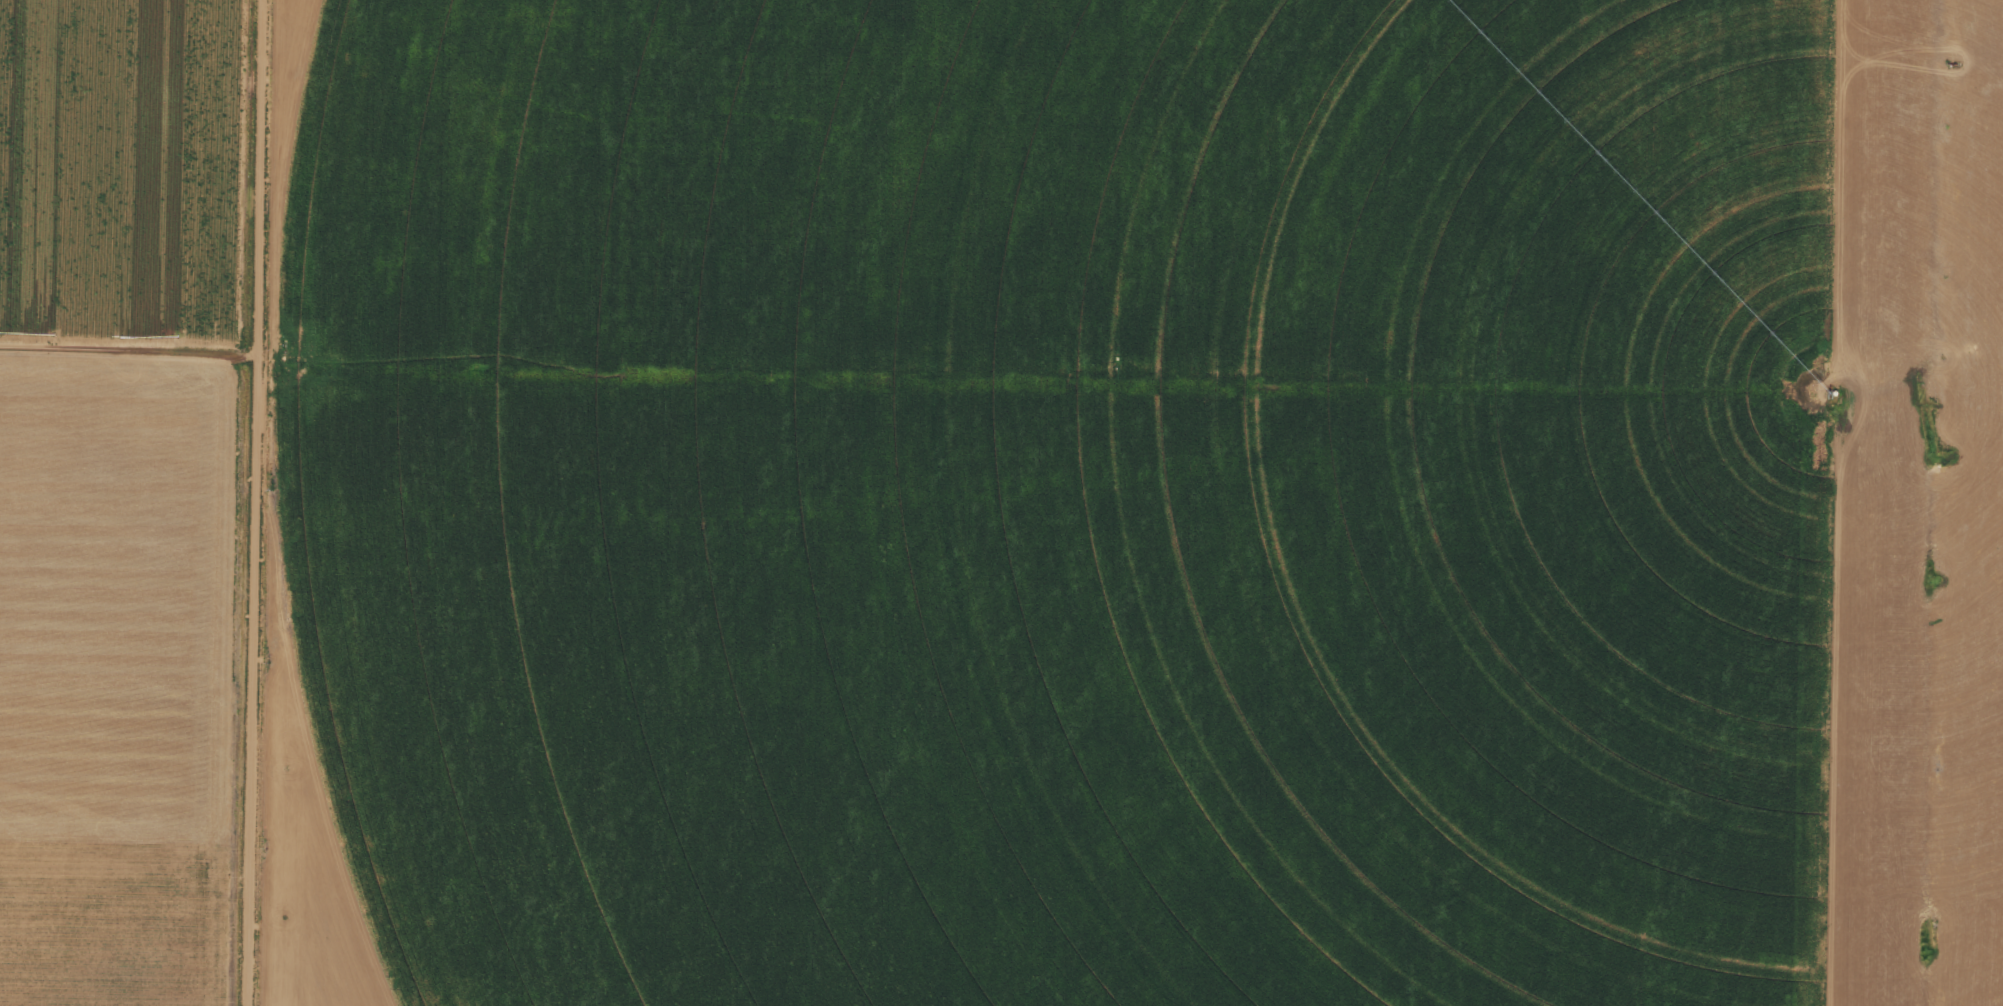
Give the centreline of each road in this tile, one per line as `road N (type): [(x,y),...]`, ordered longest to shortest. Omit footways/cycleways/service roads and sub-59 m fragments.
road 1 (residential): [(251,1005),(266,0)]

